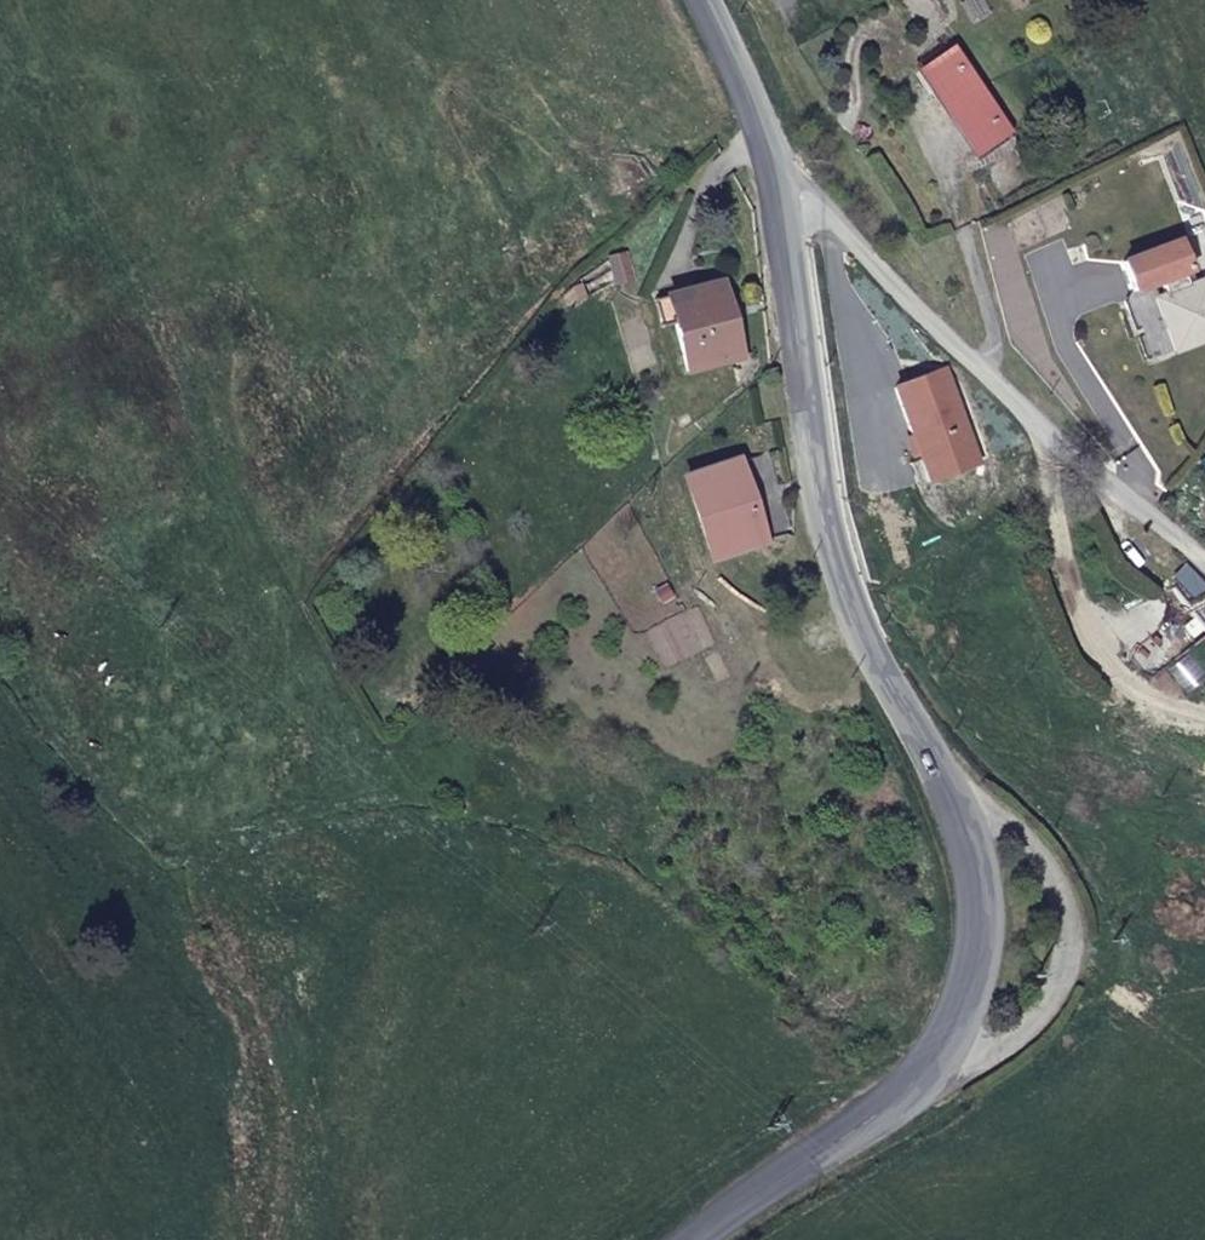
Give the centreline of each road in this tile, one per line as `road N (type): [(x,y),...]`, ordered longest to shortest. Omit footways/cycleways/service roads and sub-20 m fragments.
road 1 (secondary): [(773,194),(832,527),(891,689),(962,834),(977,922),(953,1035),(866,1120),(692,1239)]
road 2 (residential): [(1204,553),(847,220),(810,198),(773,194)]
road 3 (secondary): [(713,0),(763,115),(773,194)]

